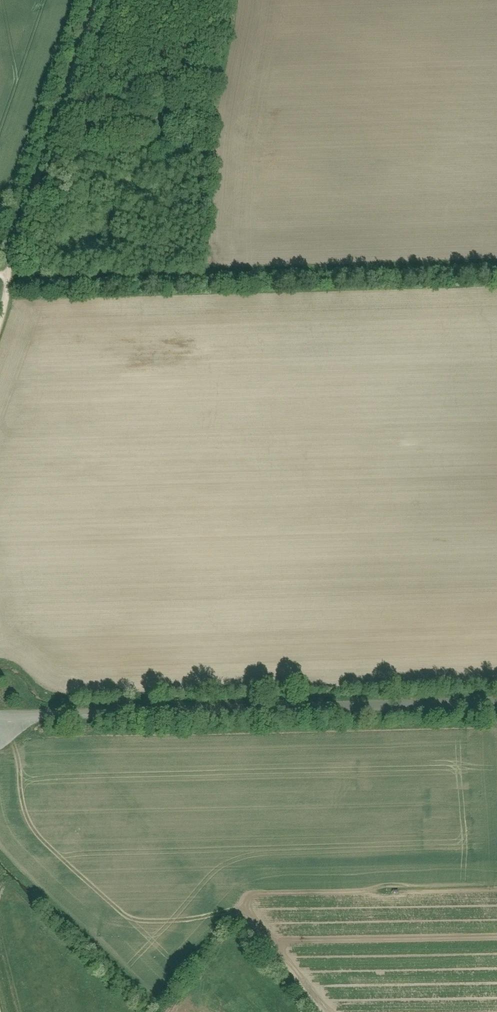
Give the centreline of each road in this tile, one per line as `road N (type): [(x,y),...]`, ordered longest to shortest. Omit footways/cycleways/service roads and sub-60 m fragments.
road 1 (residential): [(496,701),(14,717),(0,724)]
road 2 (track): [(98,0),(6,278)]

